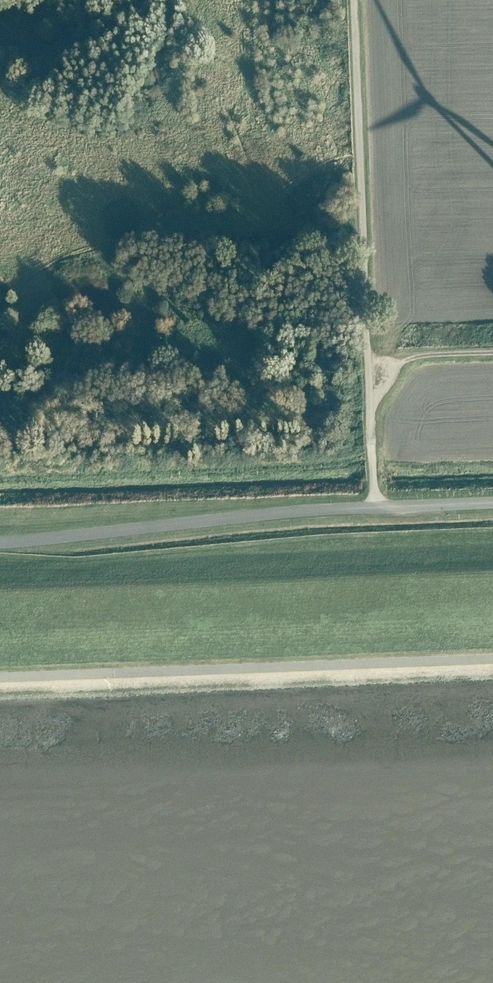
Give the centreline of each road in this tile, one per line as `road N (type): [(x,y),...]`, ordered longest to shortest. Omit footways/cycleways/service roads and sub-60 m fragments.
road 1 (unclassified): [(377,506),(355,0)]
road 2 (track): [(492,661),(0,676)]
road 3 (residential): [(377,506),(0,543)]
road 4 (track): [(372,357),(492,354)]

